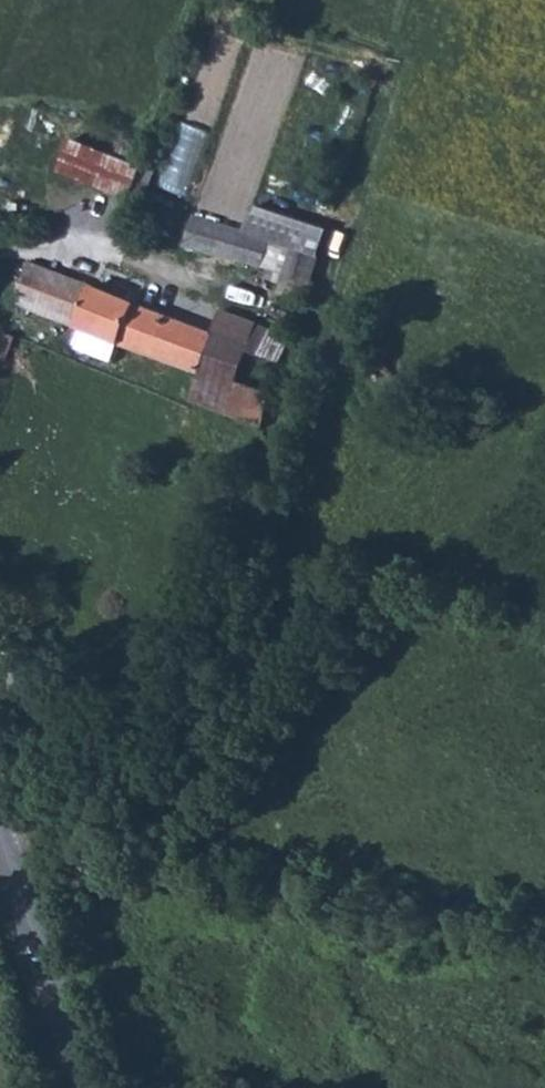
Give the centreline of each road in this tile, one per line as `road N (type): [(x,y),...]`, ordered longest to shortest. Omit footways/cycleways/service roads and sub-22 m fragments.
road 1 (residential): [(0,663),(174,804),(200,770),(336,266)]
road 2 (tertiary): [(0,829),(89,1087)]

